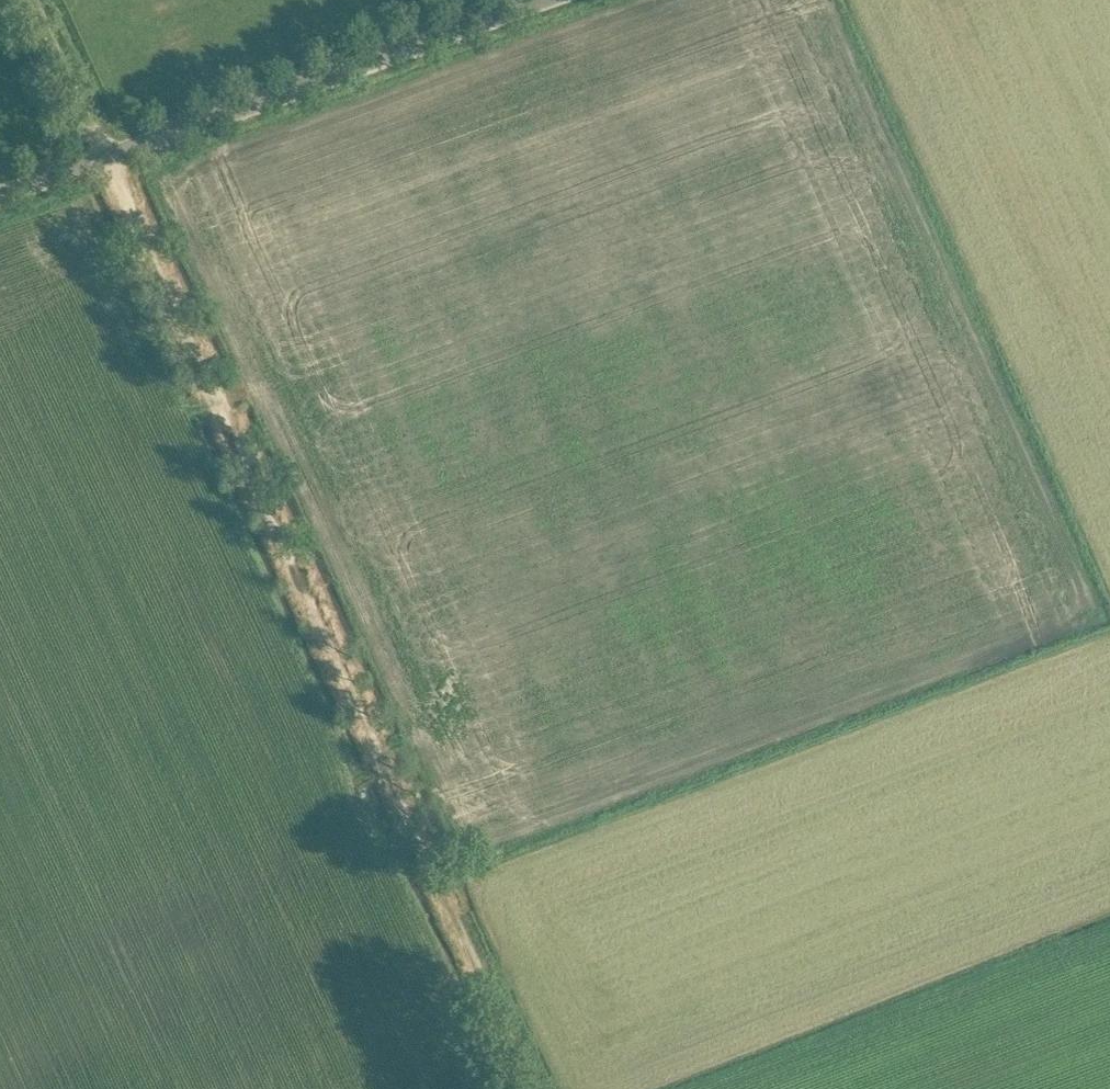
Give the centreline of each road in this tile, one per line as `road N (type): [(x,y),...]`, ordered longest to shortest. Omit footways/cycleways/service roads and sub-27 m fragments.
road 1 (unclassified): [(0,178),(490,0)]

